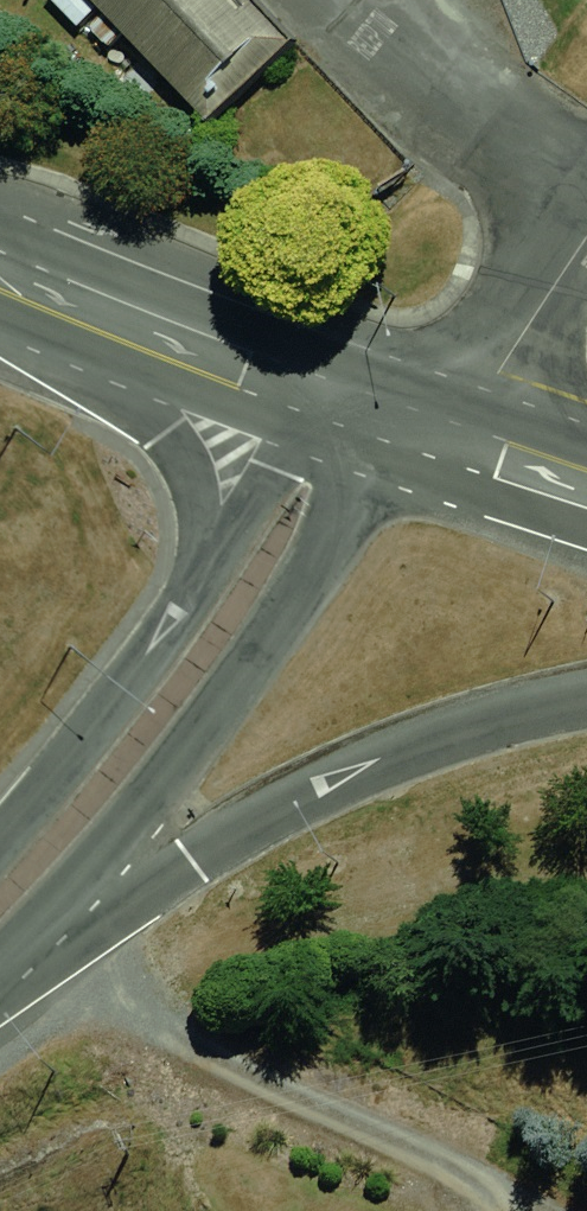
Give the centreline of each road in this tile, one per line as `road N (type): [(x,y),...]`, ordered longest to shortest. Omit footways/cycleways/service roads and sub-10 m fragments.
road 1 (trunk): [(586,704),(463,728),(286,801),(0,956)]
road 2 (track): [(18,947),(205,1052),(397,1131),(539,1210)]
road 3 (trunk): [(119,773),(199,526),(189,470),(73,320)]
road 4 (primary): [(408,425),(310,483),(251,585),(119,773)]
road 5 (trunk): [(408,425),(238,387),(73,320)]
road 6 (residential): [(408,425),(499,372),(586,238)]
road 7 (trunk): [(586,473),(408,425)]
road 8 (primary): [(119,773),(0,903)]

